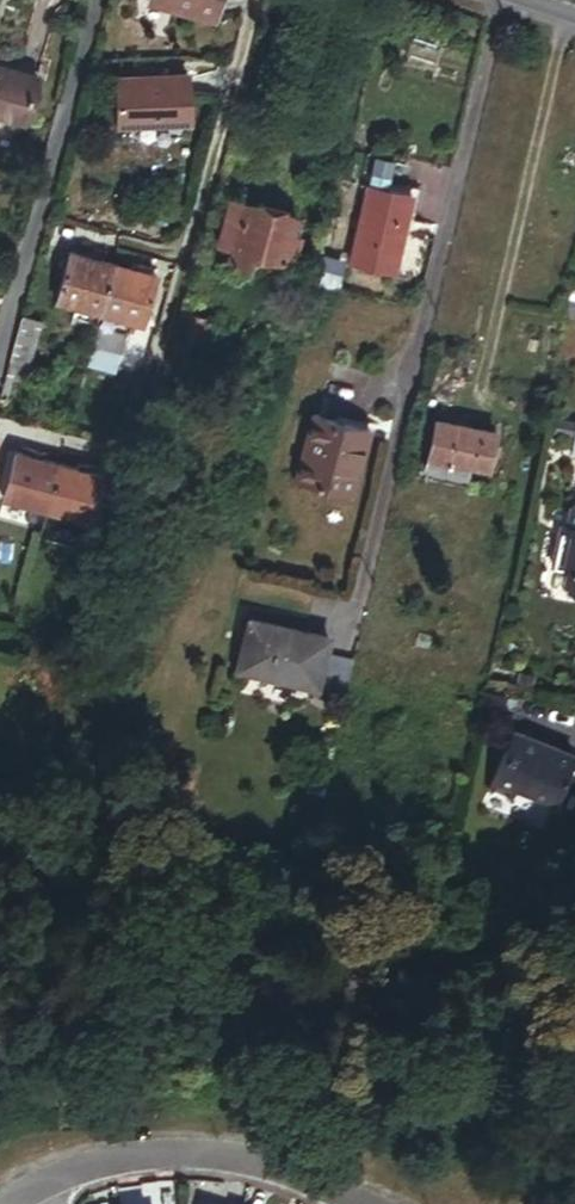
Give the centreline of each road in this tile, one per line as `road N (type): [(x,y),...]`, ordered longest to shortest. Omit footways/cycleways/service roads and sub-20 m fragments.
road 1 (residential): [(12,1203),(47,1180),(157,1149),(258,1162),(359,1203)]

